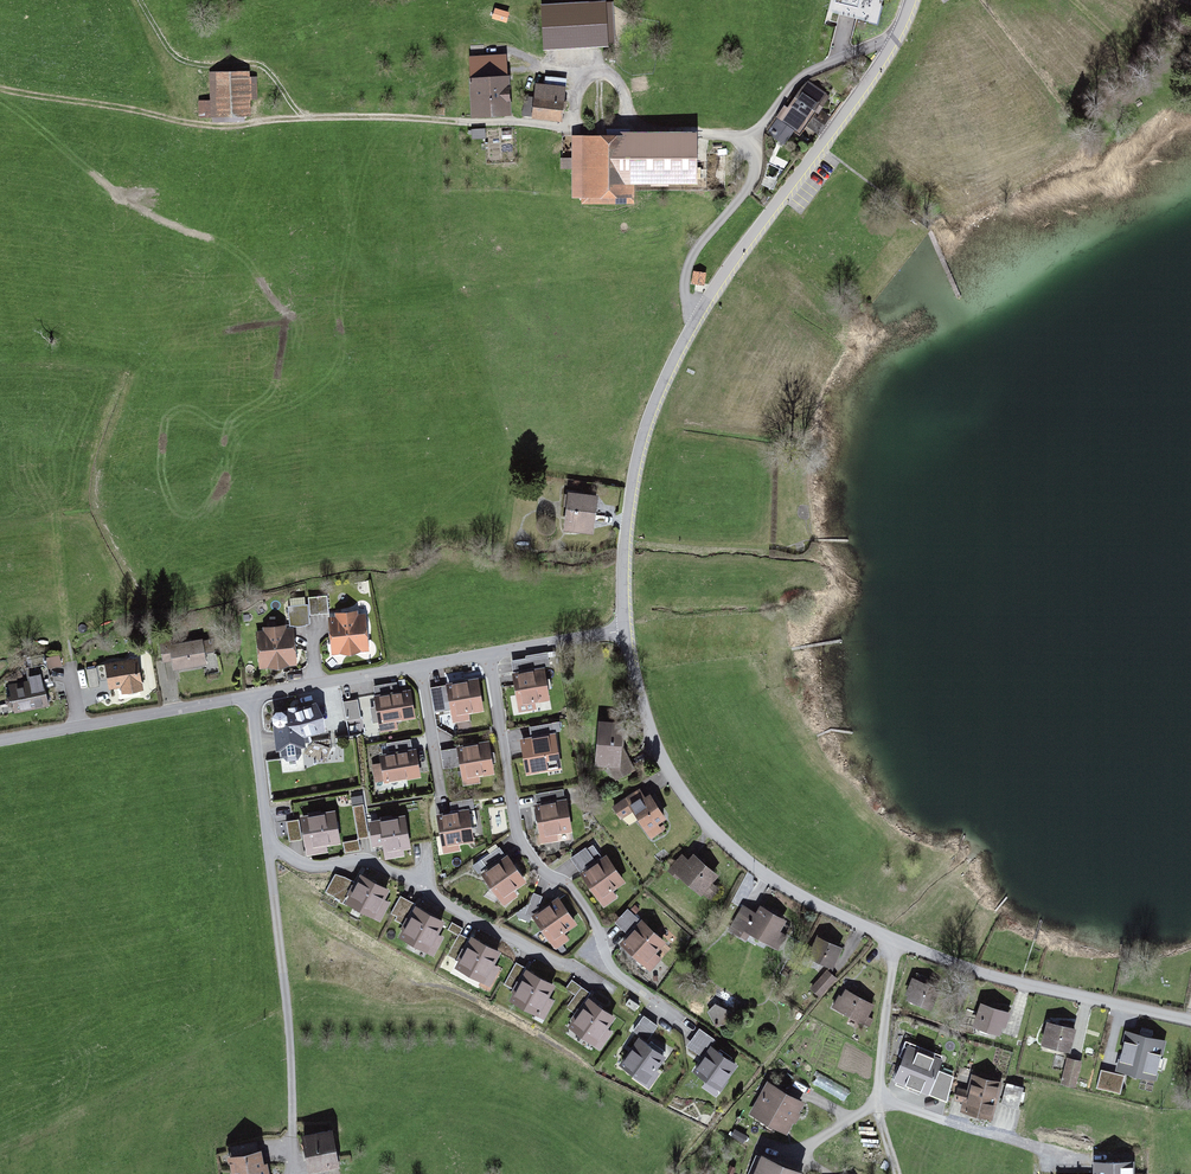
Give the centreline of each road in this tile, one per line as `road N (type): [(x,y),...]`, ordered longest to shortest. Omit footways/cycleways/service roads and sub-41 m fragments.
road 1 (residential): [(624,630),(664,761),(701,818),(749,862),(897,942),(1006,982),(1190,1021)]
road 2 (residential): [(912,0),(894,44),(742,250),(673,365),(633,487),(624,630)]
road 3 (residential): [(0,745),(493,656)]
road 4 (track): [(466,126),(199,125),(0,90)]
road 5 (residential): [(493,656),(514,810),(532,857),(579,889),(616,964),(680,1017)]
road 6 (track): [(310,123),(264,69),(181,62),(140,0)]
road 7 (track): [(821,145),(931,232)]
road 8 (residential): [(493,656),(624,630)]

